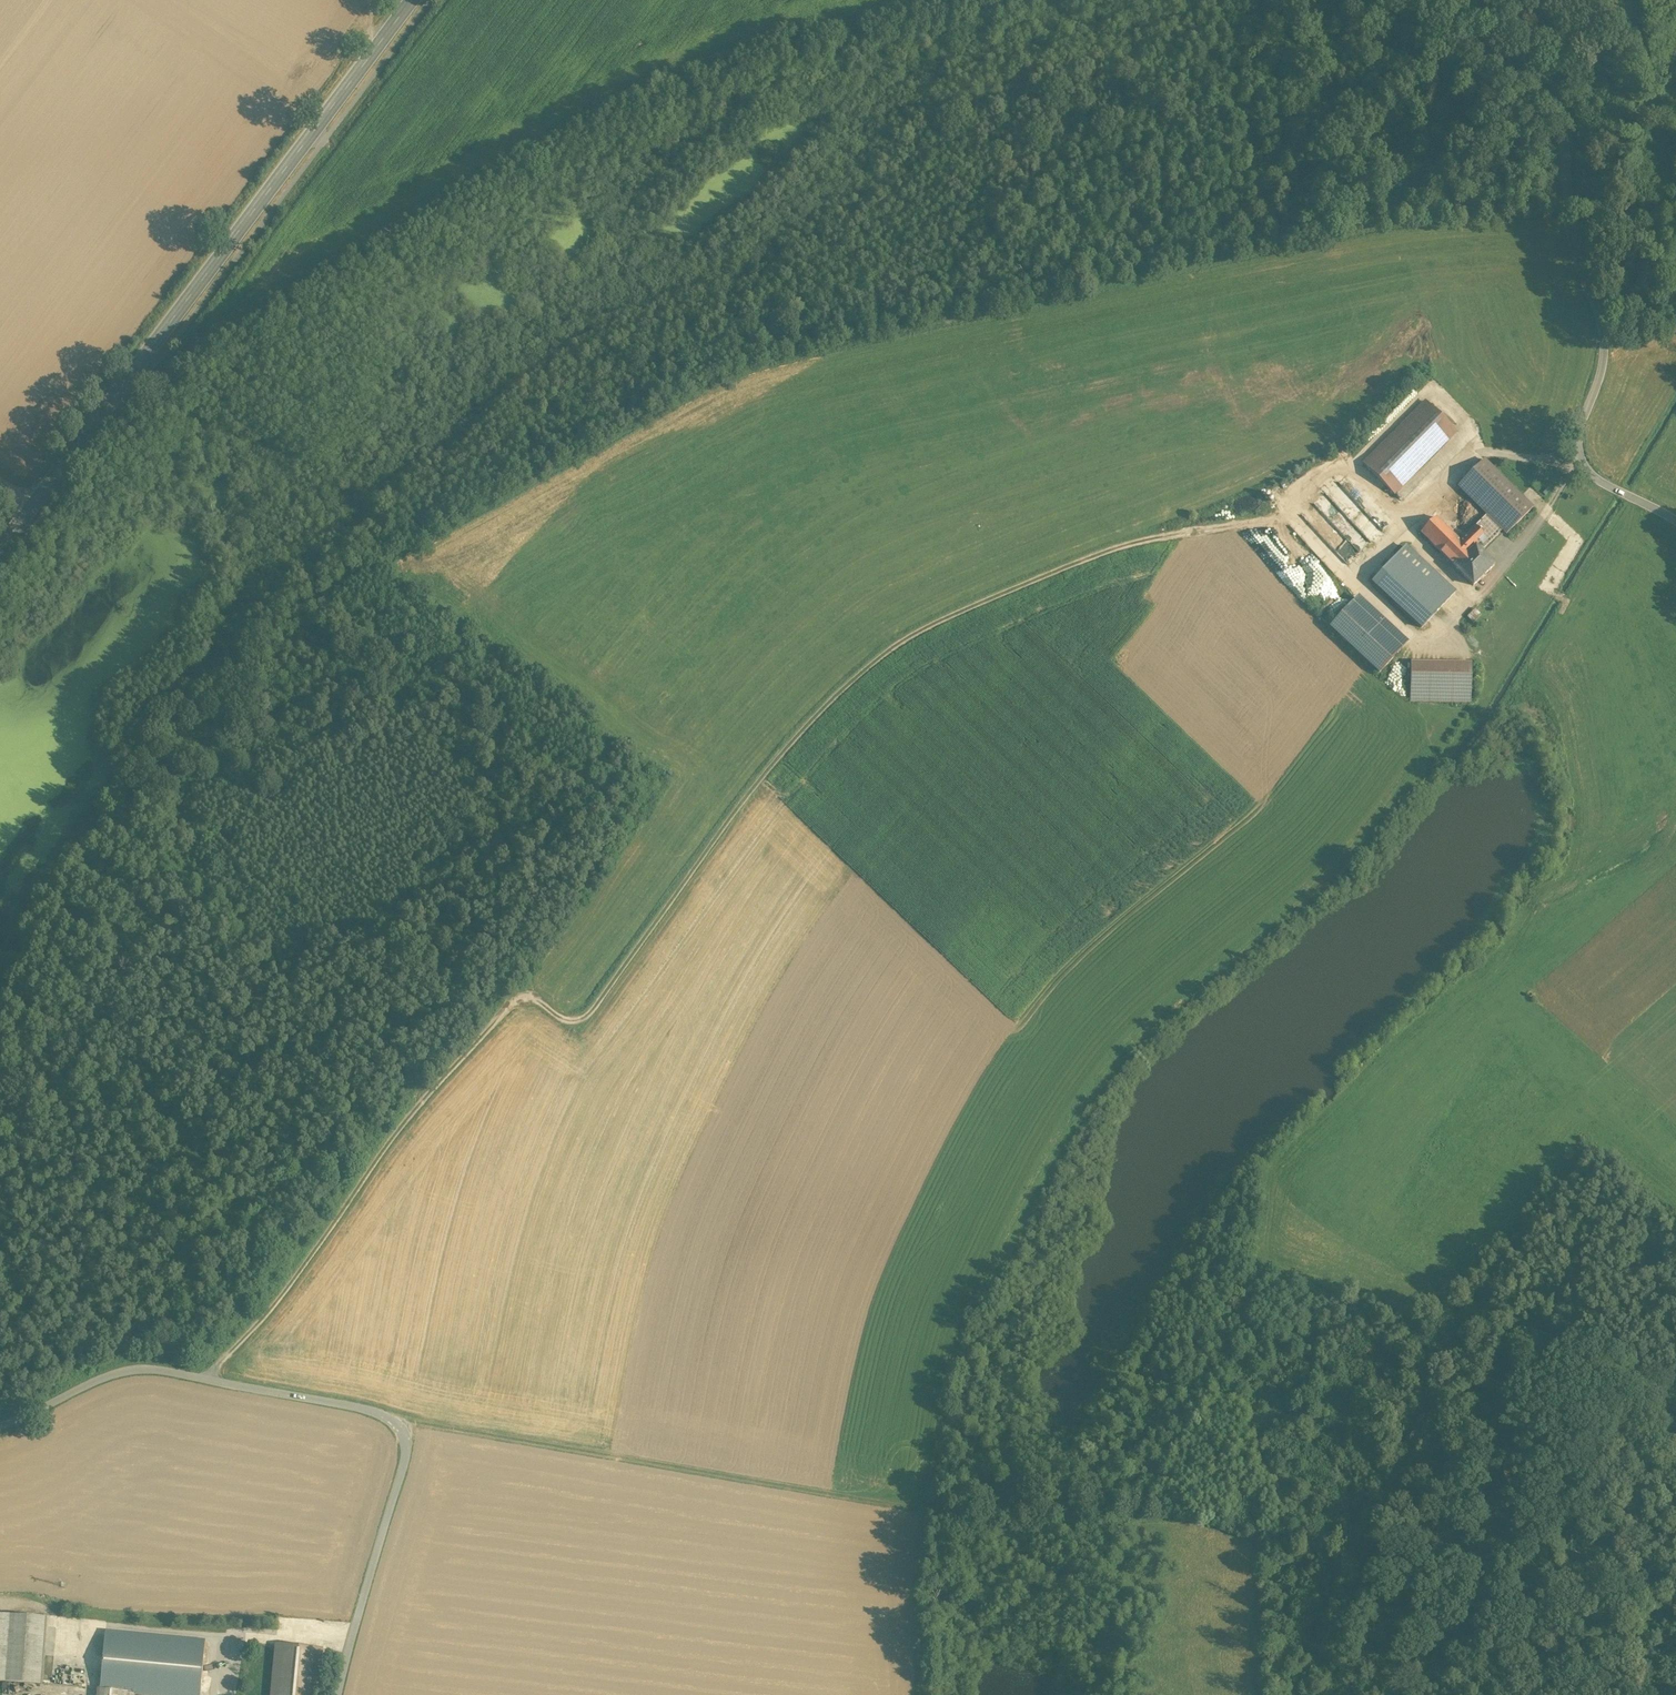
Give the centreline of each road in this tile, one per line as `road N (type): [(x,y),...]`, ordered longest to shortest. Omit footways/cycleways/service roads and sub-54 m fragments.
road 1 (unclassified): [(0,1428),(140,1369),(372,1410),(412,1426),(337,1694)]
road 2 (secondary): [(411,0),(0,545)]
road 3 (tertiary): [(1675,520),(1589,473),(1580,454),(1579,422),(1603,361),(1601,319),(1578,263),(1546,65),(1526,0)]
road 4 (track): [(412,1426),(926,1509)]
road 5 (track): [(218,1694),(220,1633),(104,1621),(93,1628),(90,1674)]

